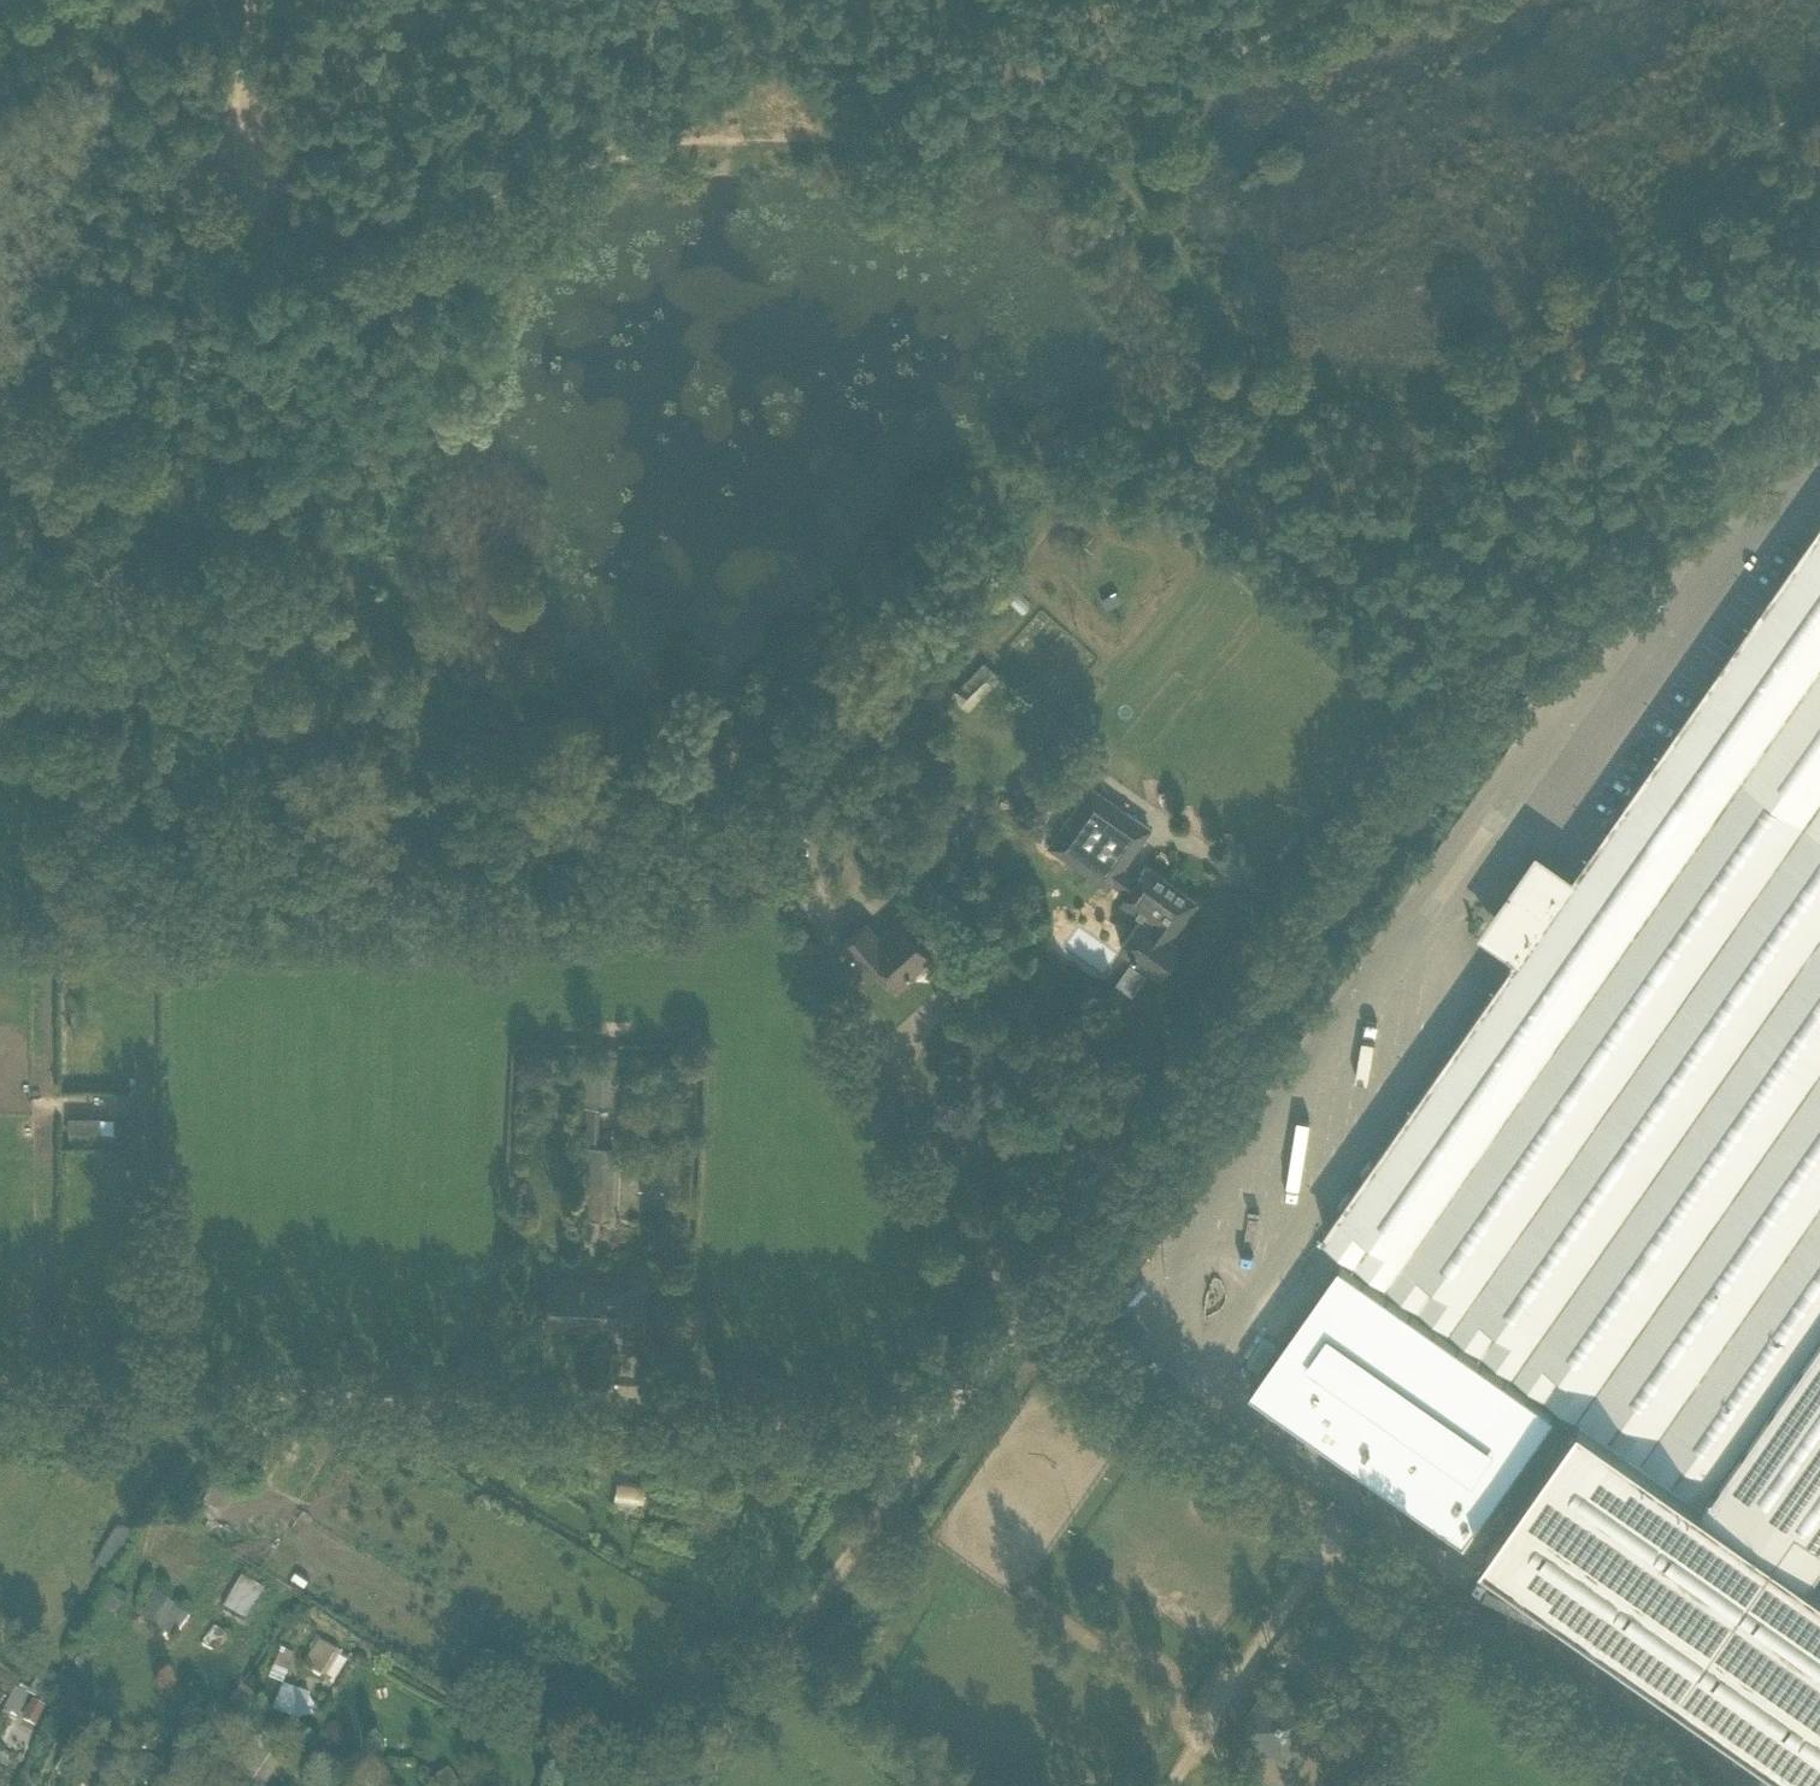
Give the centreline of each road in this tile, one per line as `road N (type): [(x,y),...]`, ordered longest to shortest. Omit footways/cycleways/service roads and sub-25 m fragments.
road 1 (residential): [(0,1380),(630,1415)]
road 2 (track): [(680,1785),(933,1432),(1025,1322)]
road 3 (unclassified): [(1702,1785),(1233,1457)]
road 4 (track): [(630,1415),(933,1432)]
road 5 (track): [(1025,1322),(1233,1457)]

